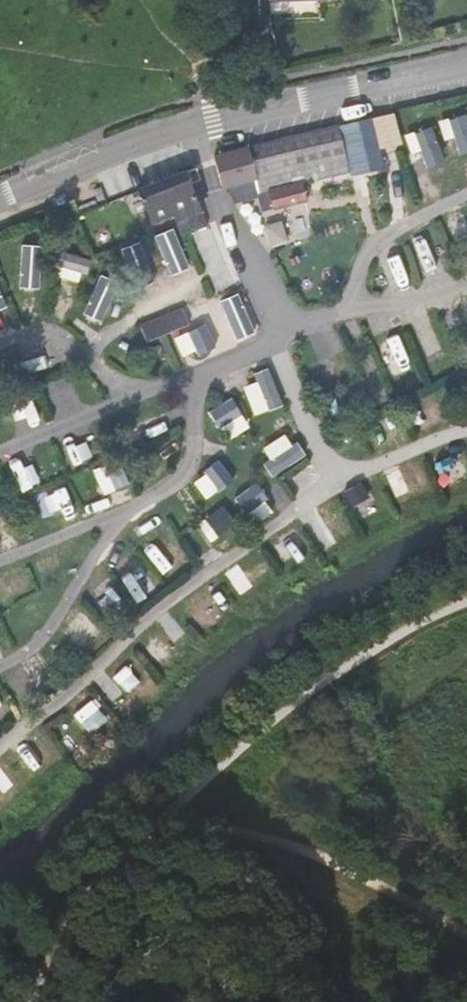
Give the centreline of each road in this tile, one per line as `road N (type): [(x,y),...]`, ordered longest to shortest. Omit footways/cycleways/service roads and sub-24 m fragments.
road 1 (residential): [(466,64),(135,141),(0,196)]

